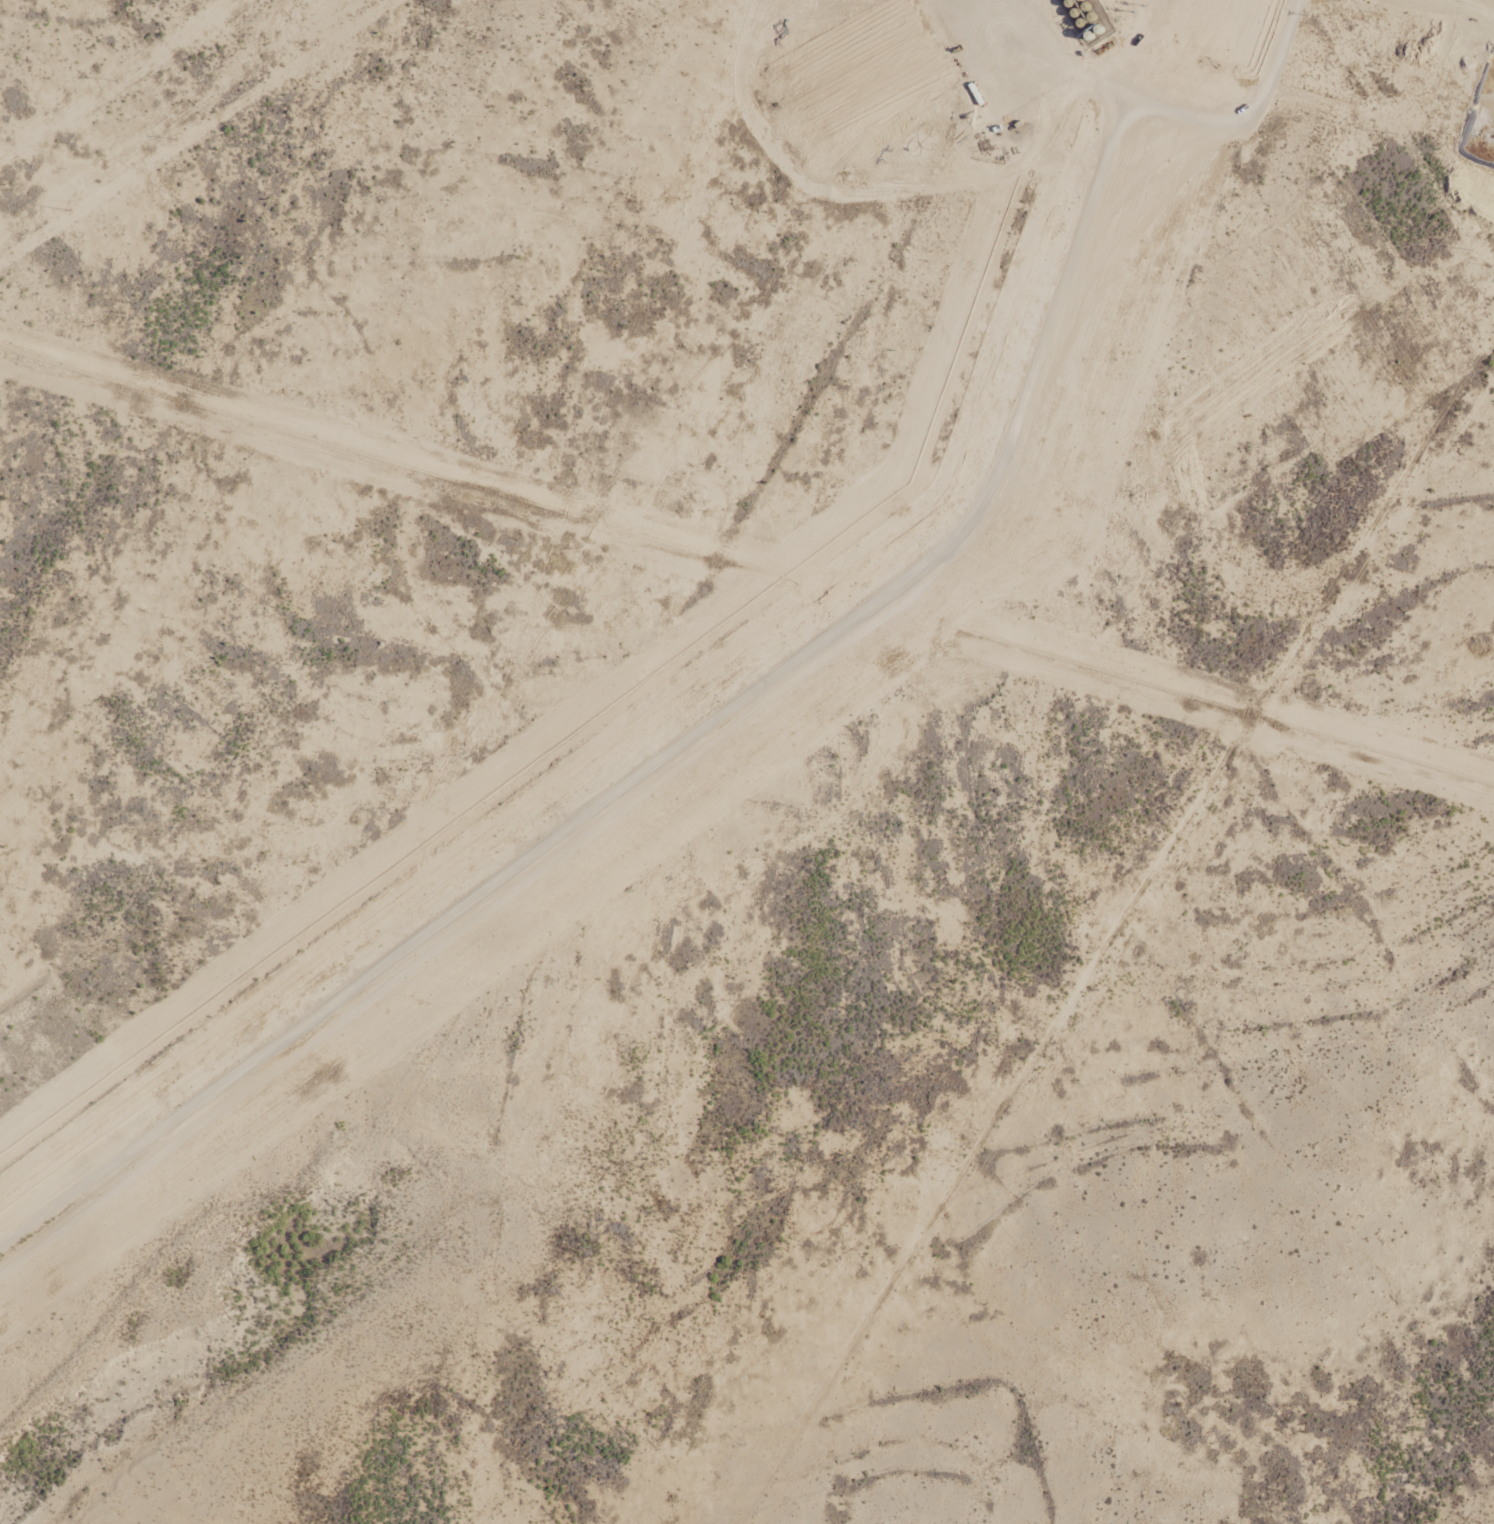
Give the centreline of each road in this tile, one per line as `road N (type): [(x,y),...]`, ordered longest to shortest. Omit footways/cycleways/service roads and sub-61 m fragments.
road 1 (residential): [(0,1245),(981,520),(1114,92),(998,193),(817,198),(744,109),(746,12),(754,0)]

